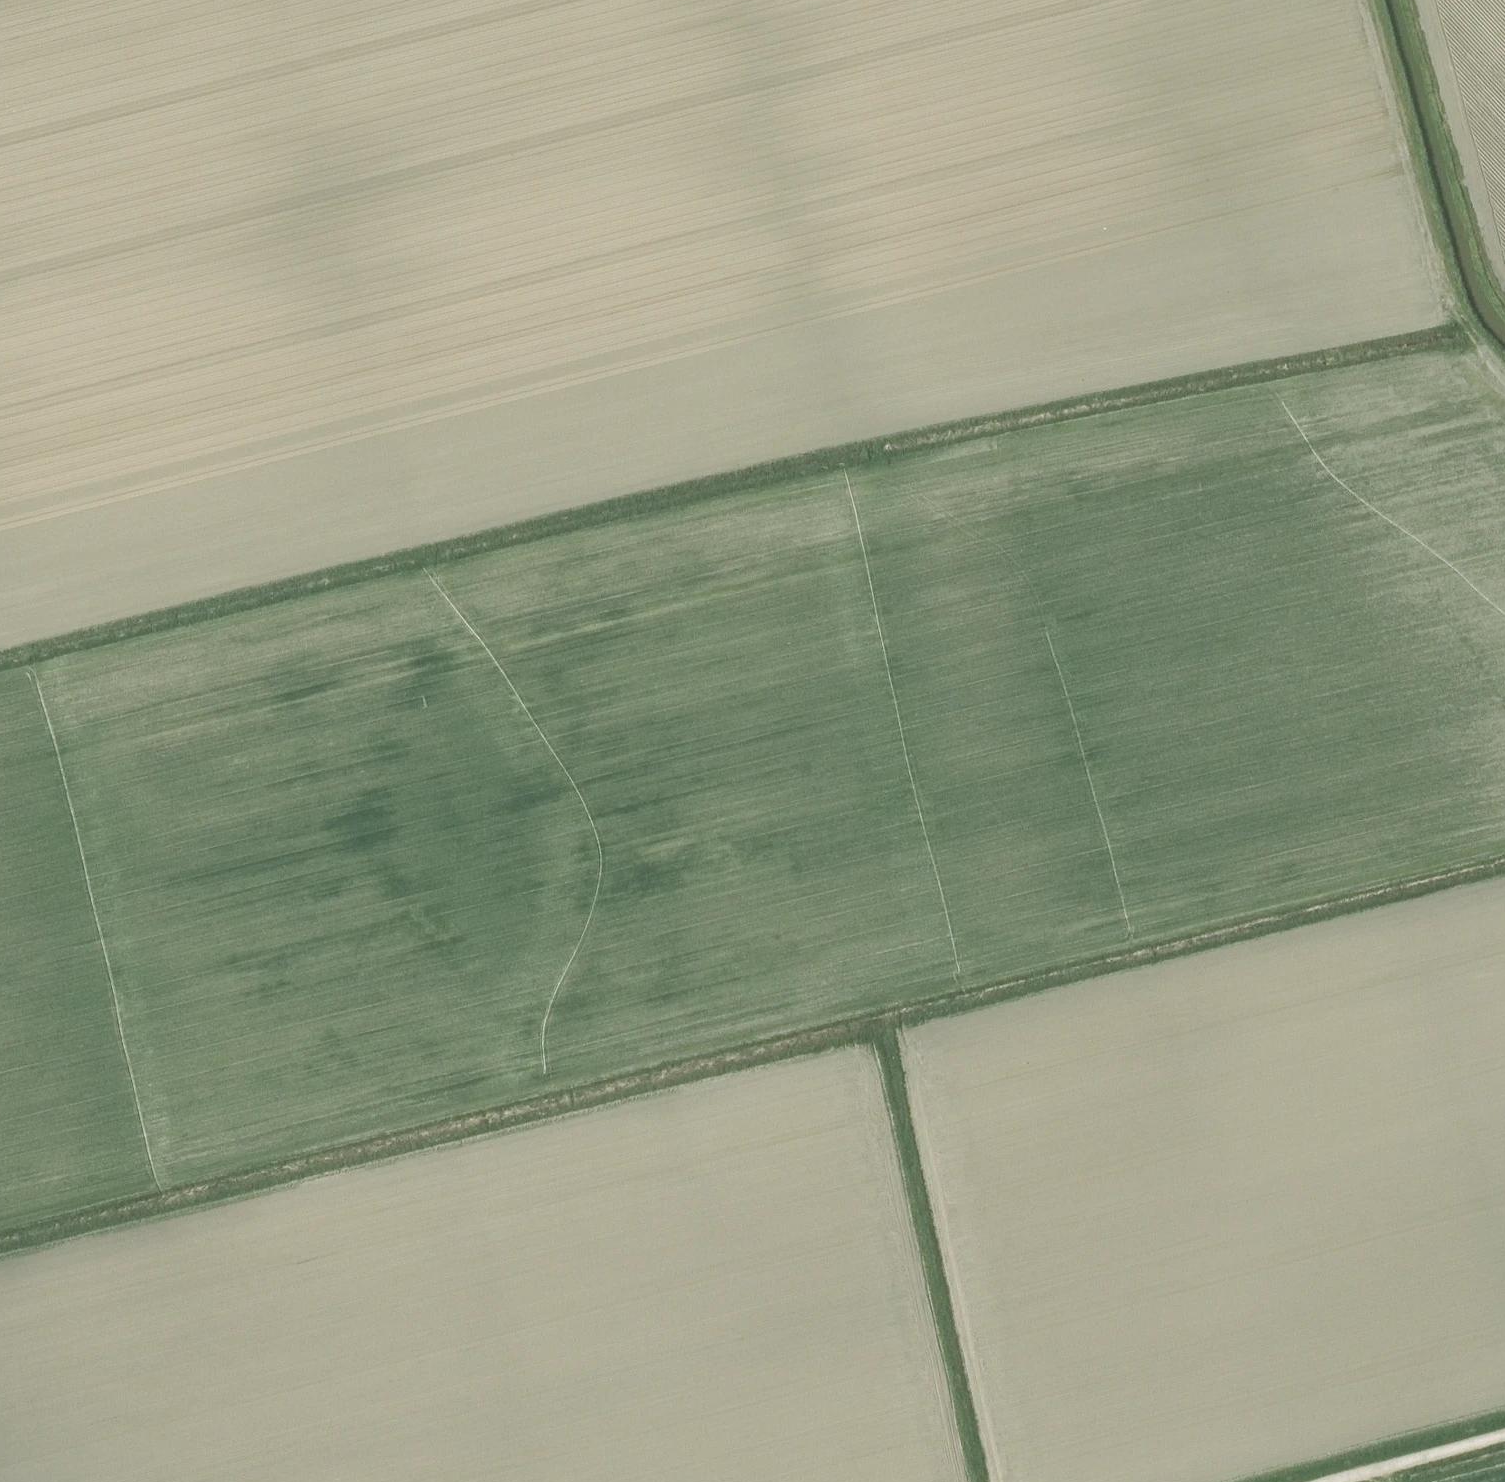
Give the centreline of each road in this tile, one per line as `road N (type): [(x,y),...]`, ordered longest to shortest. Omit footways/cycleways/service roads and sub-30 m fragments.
road 1 (track): [(1504,367),(1460,310),(1375,0)]
road 2 (track): [(1330,1481),(1504,1434)]

